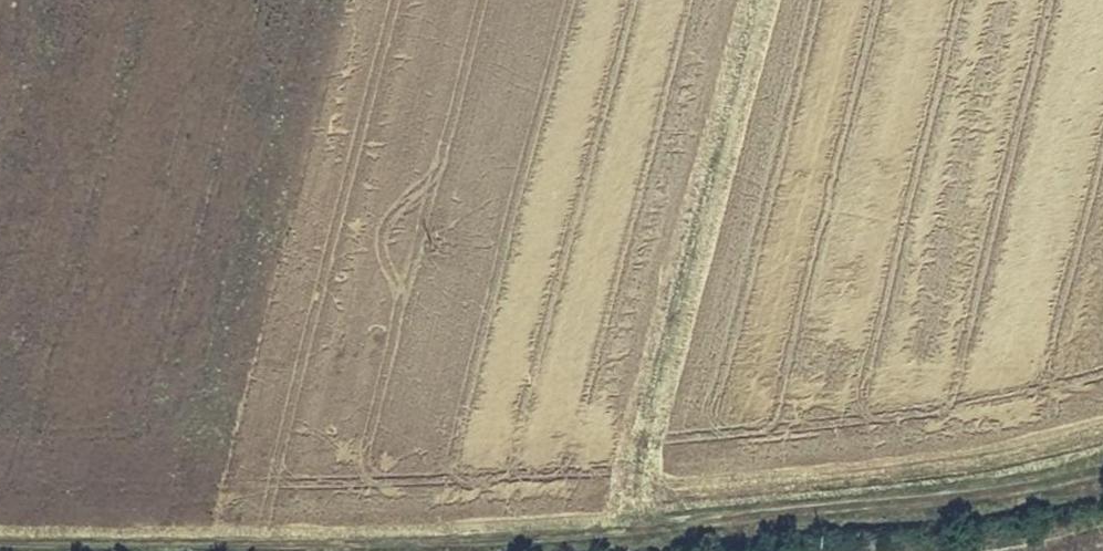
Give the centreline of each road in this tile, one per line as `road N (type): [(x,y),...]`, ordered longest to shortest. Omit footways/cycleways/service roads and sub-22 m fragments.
road 1 (track): [(1102,474),(1002,493),(469,544),(0,540)]

